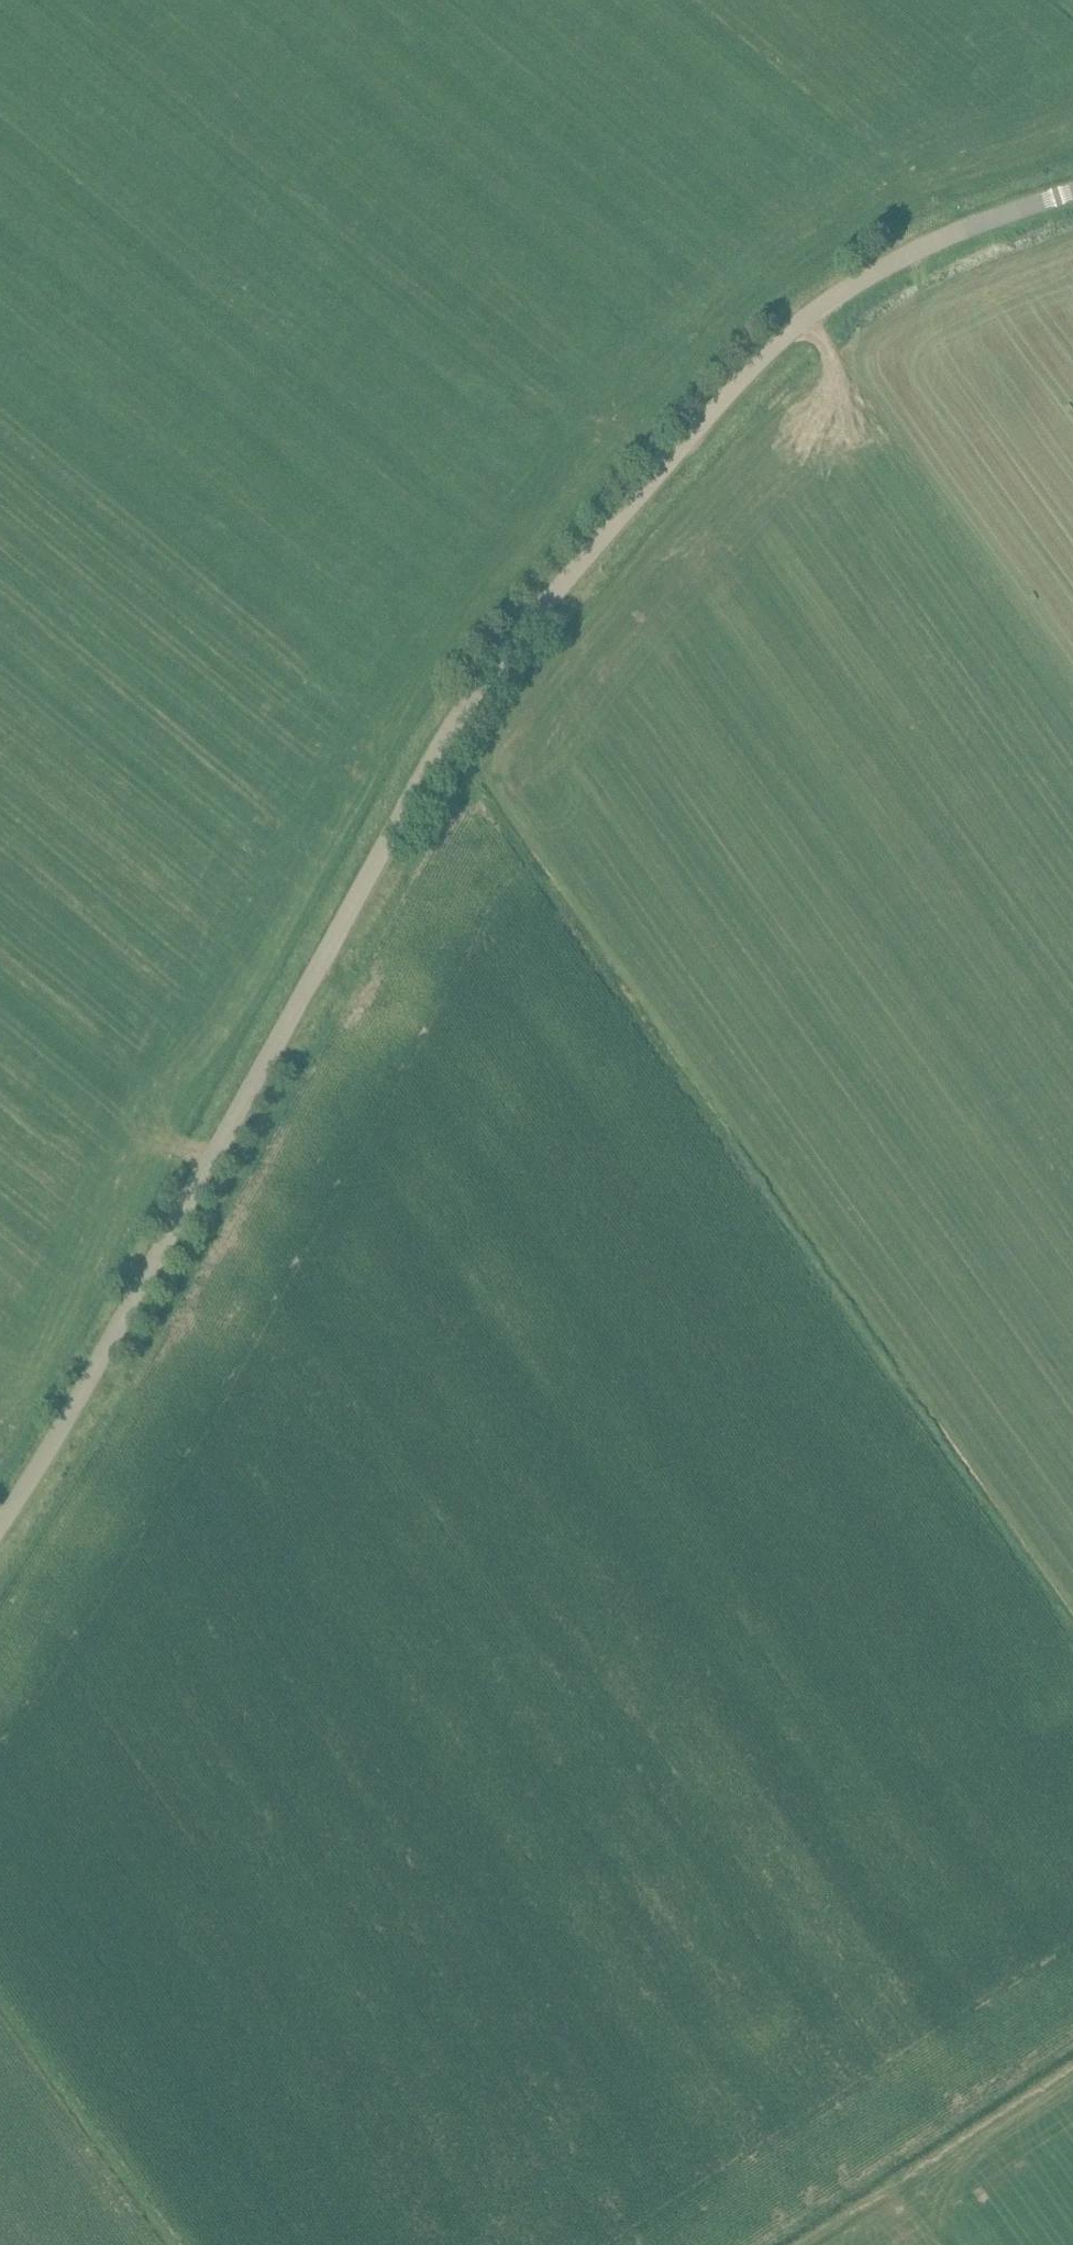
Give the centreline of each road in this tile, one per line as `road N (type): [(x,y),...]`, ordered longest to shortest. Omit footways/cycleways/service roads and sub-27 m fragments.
road 1 (tertiary): [(0,1525),(456,700),(526,602),(760,353),(833,289),(922,236),(1072,185)]

